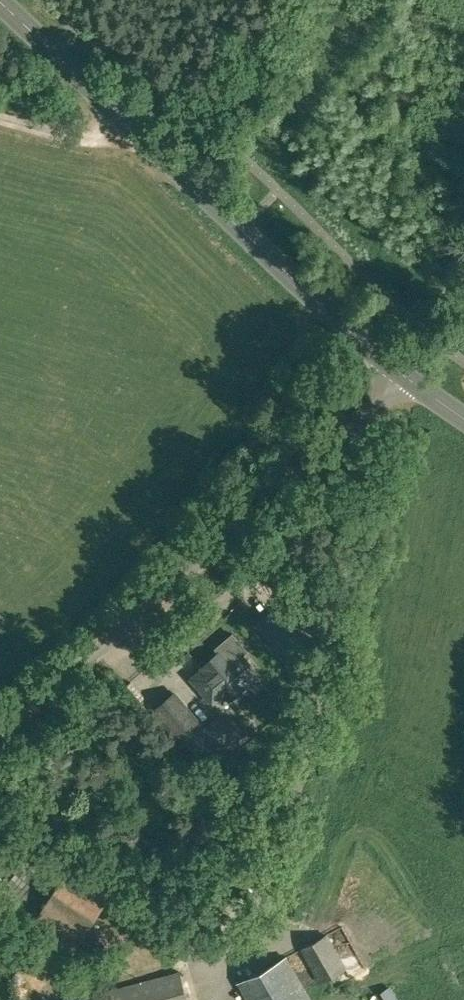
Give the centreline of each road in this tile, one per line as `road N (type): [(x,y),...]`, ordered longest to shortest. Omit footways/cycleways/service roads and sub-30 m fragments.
road 1 (secondary): [(404,375),(0,2)]
road 2 (unclassified): [(0,735),(393,394),(404,375)]

